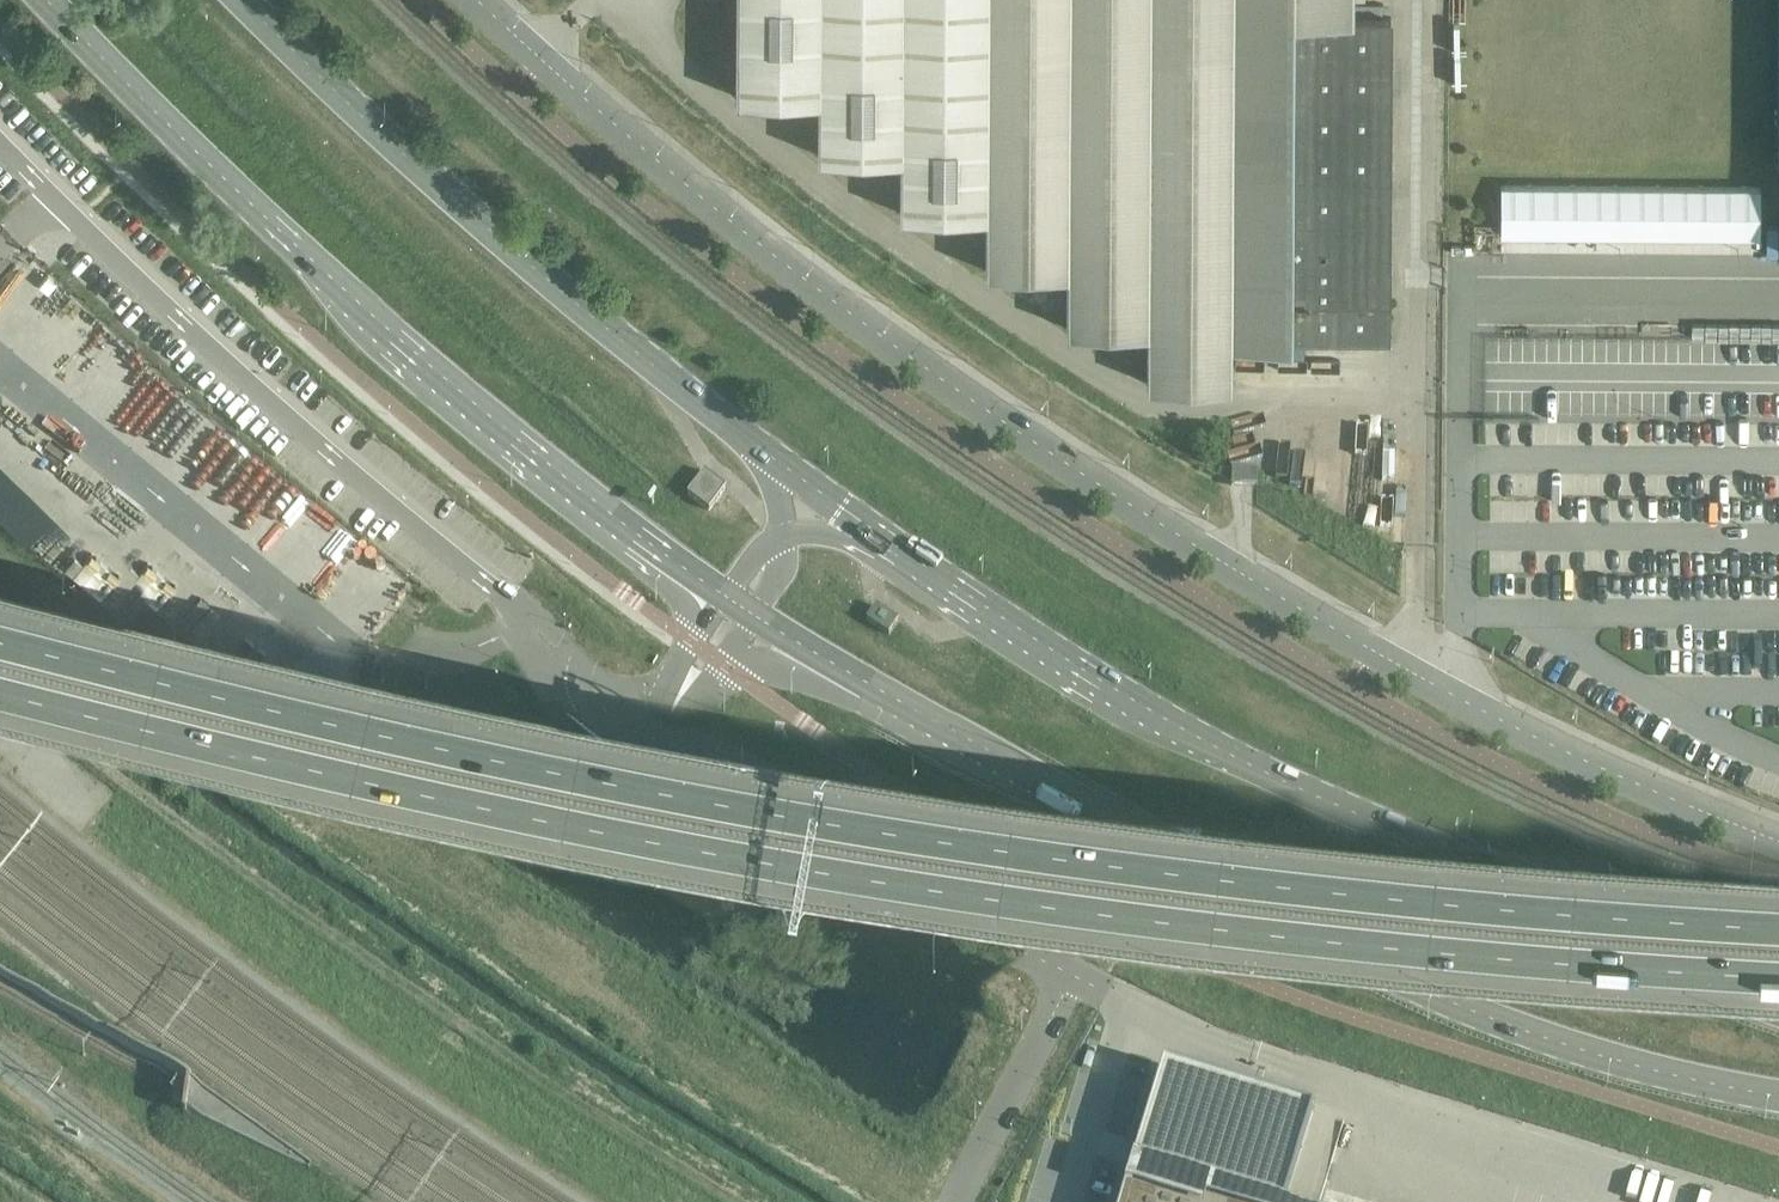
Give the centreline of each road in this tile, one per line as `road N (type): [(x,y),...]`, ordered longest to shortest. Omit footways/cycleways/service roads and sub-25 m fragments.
road 1 (motorway): [(0,692),(571,841),(940,910),(1356,965),(1778,980)]
road 2 (motorway): [(1778,922),(1334,898),(966,845),(580,775),(0,629)]
road 3 (unclassified): [(1778,840),(1560,748),(1415,672),(1051,452),(778,259),(478,0)]
road 4 (secondary): [(862,682),(1236,905),(1584,1053),(1778,1099)]
road 5 (secondary): [(1778,983),(1623,940),(1130,704),(882,543)]
road 6 (secondary): [(48,0),(348,293),(504,428),(727,597)]
road 7 (secondary): [(769,453),(524,257),(245,0)]
road 8 (unclassified): [(670,726),(678,752),(1071,975)]
road 9 (unclassified): [(1071,975),(954,1201)]
road 10 (secondary): [(882,543),(854,513),(769,453)]
road 11 (unclassified): [(727,597),(676,675),(670,726)]
road 12 (unclassified): [(726,666),(774,660),(862,682)]
road 13 (secondary): [(755,614),(862,682)]

